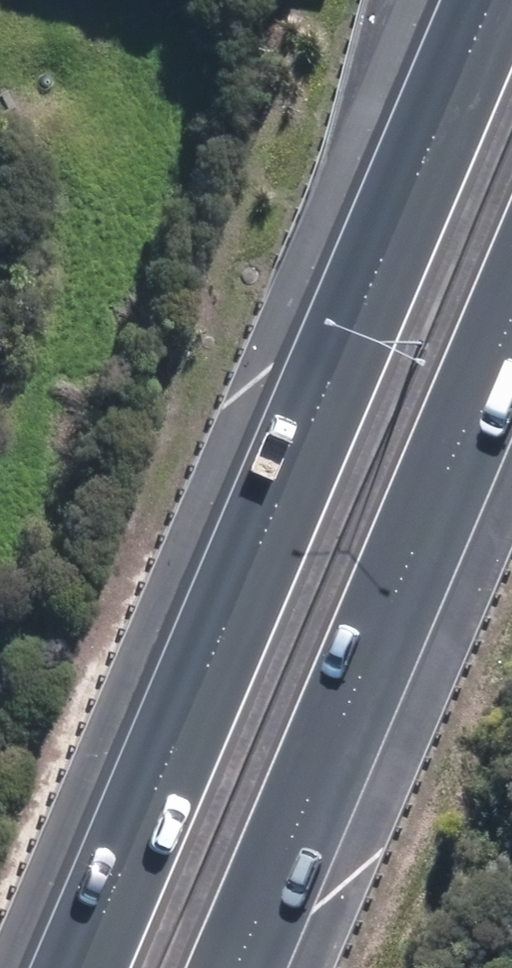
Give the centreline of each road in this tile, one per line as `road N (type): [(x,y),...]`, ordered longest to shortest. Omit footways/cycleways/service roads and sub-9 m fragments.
road 1 (motorway): [(80,967),(494,0)]
road 2 (motorway): [(511,319),(238,967)]

